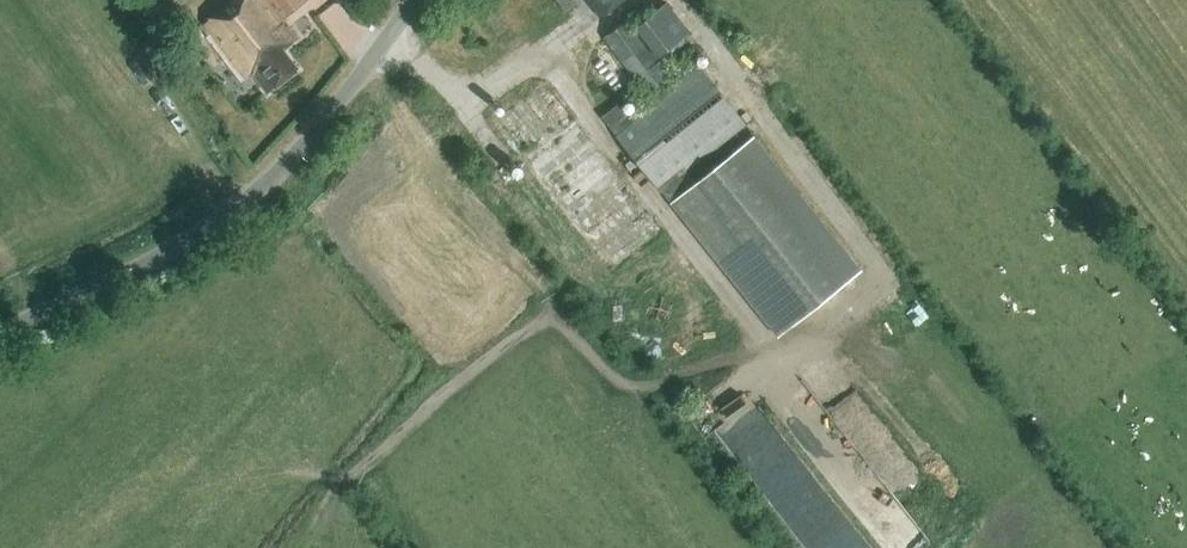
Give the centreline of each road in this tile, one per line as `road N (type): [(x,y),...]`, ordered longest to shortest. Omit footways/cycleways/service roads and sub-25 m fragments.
road 1 (tertiary): [(0,339),(177,254),(246,208),(296,157),(417,0)]

